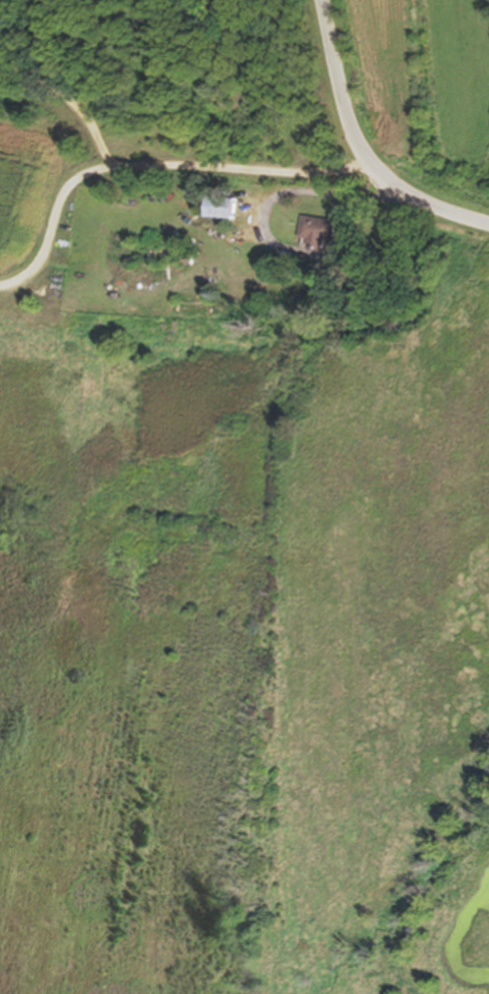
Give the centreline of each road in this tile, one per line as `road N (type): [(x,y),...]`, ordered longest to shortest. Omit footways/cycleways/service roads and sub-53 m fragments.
road 1 (residential): [(488,221),(402,190),(371,164),(339,100),(318,0)]

